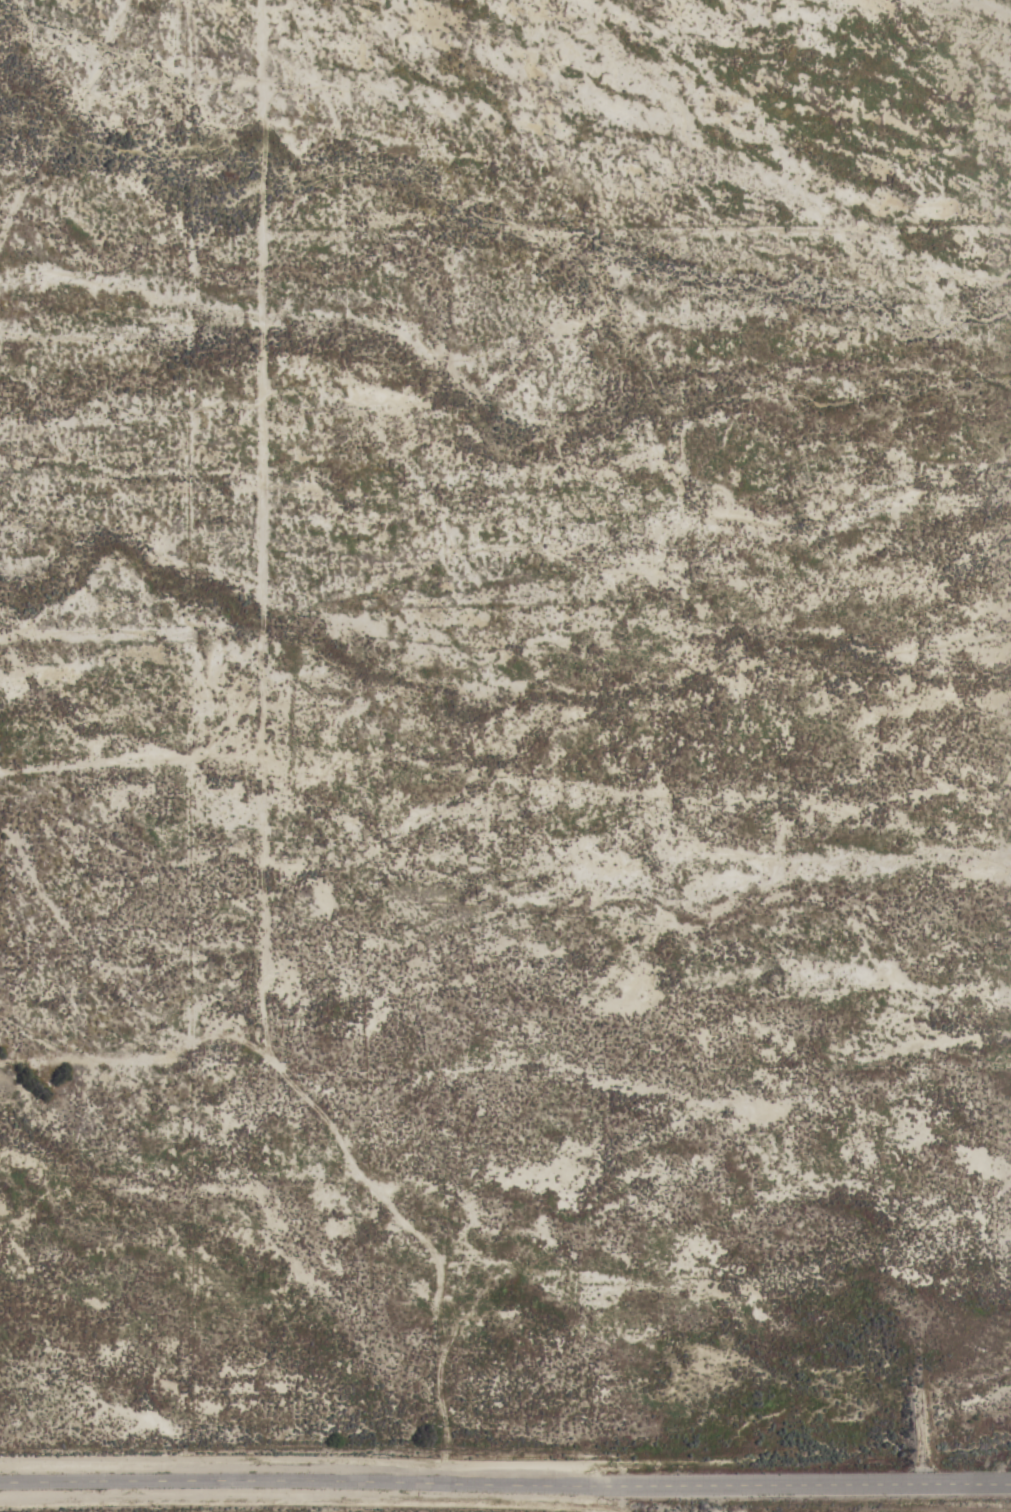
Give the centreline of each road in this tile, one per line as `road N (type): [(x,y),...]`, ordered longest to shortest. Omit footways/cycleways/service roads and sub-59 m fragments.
road 1 (residential): [(0,1486),(1010,1483)]

